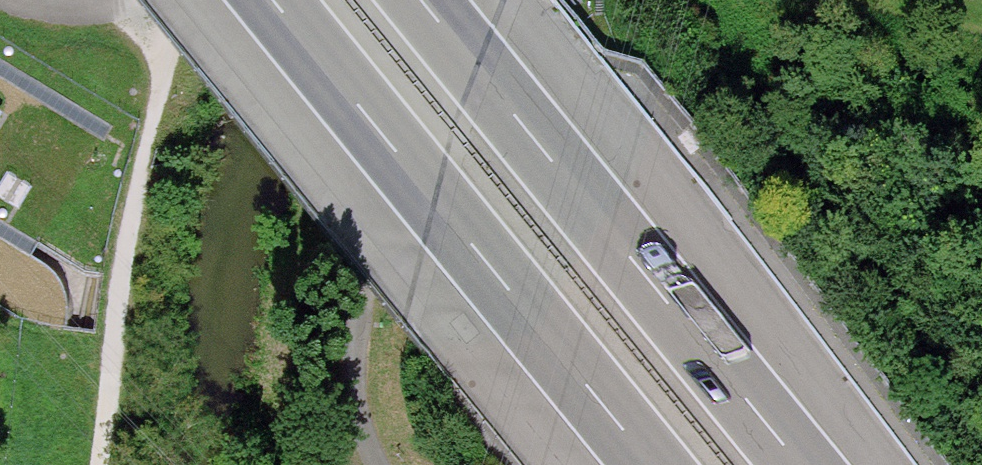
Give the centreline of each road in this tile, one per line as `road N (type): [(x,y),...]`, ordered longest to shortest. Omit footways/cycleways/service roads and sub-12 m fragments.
road 1 (motorway): [(795,464),(418,0)]
road 2 (motorway): [(265,0),(639,464)]
road 3 (track): [(374,464),(352,387),(358,281),(418,64),(449,0)]

